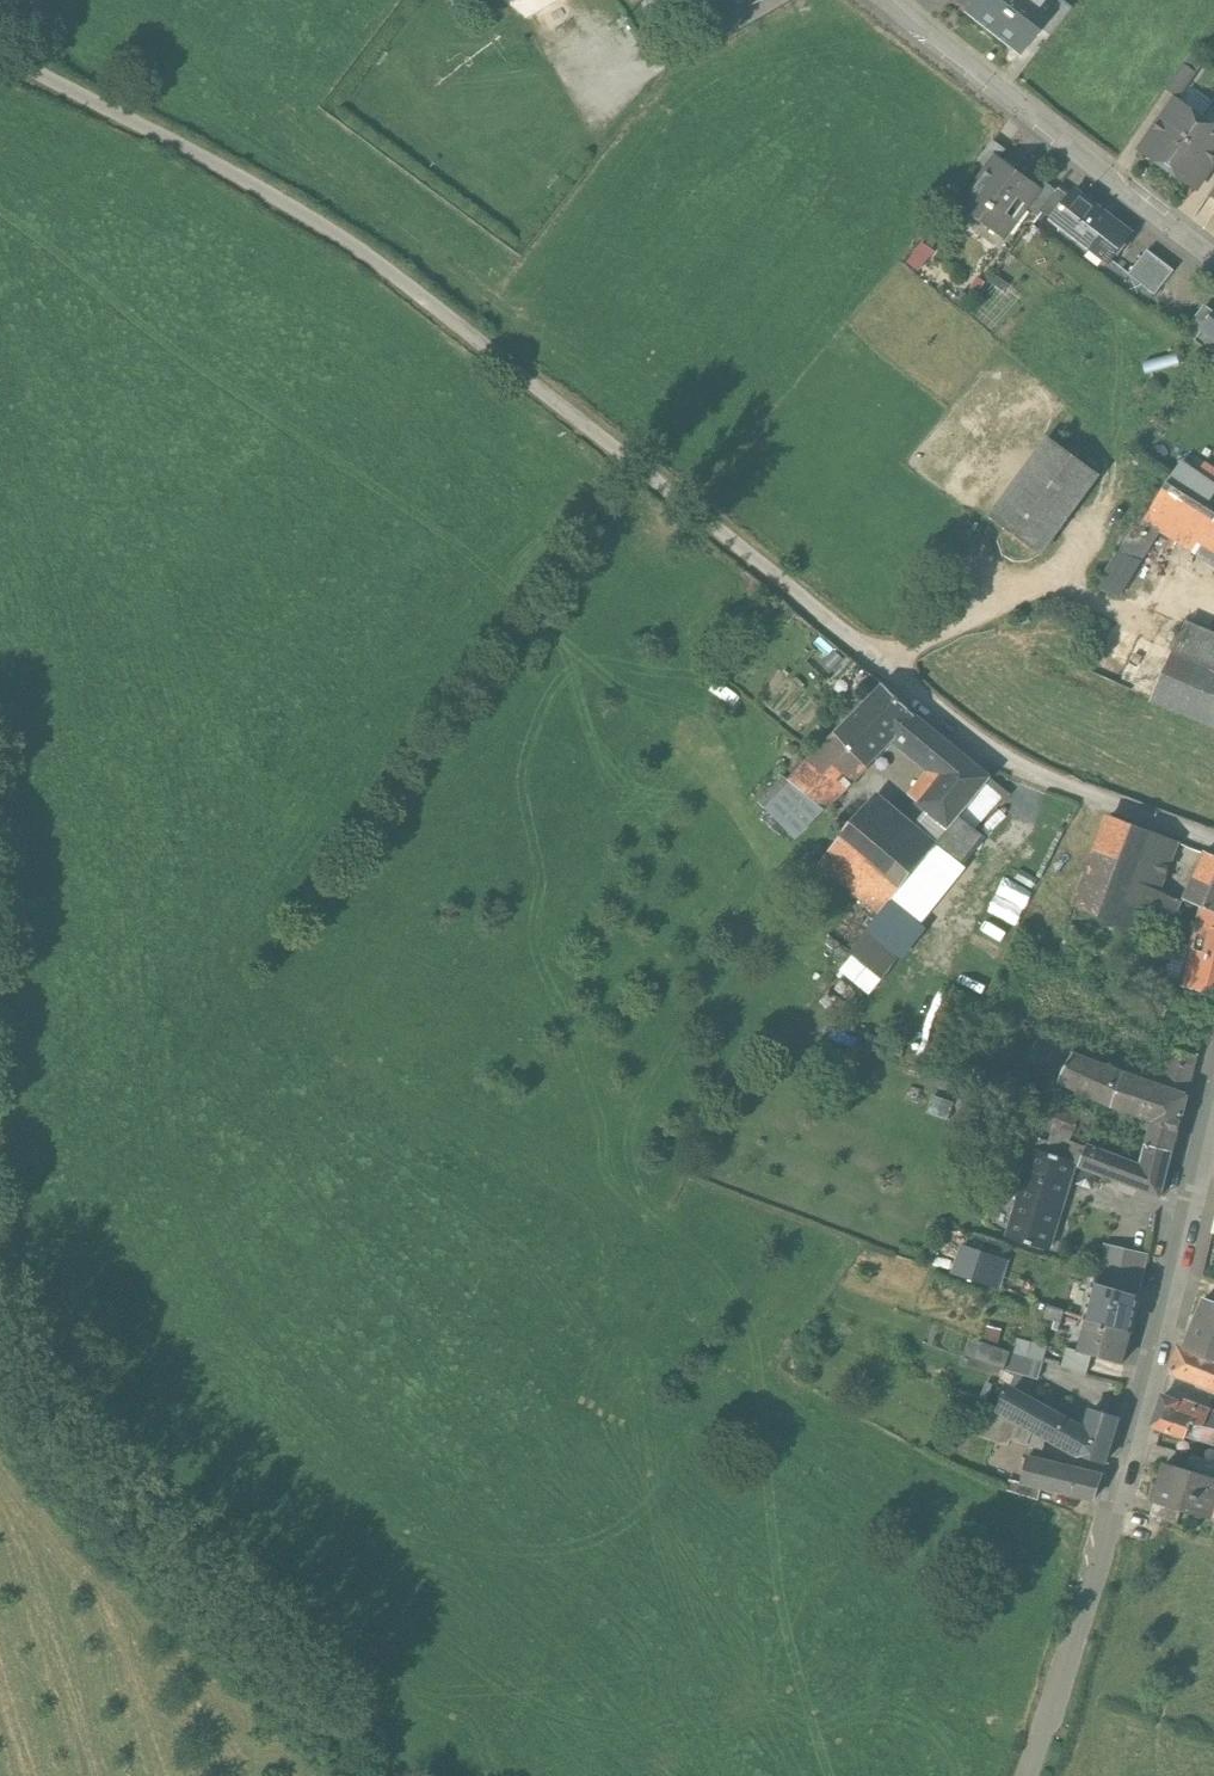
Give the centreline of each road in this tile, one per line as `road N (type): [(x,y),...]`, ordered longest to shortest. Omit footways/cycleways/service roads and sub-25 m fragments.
road 1 (track): [(808,600),(340,236),(0,56)]
road 2 (track): [(0,1387),(156,1560),(379,1775)]
road 3 (residential): [(1088,1610),(1213,1109)]
road 4 (residential): [(1213,843),(1011,766),(808,600)]
road 5 (residential): [(886,0),(1213,259)]
road 6 (track): [(1088,1610),(1027,1775)]

